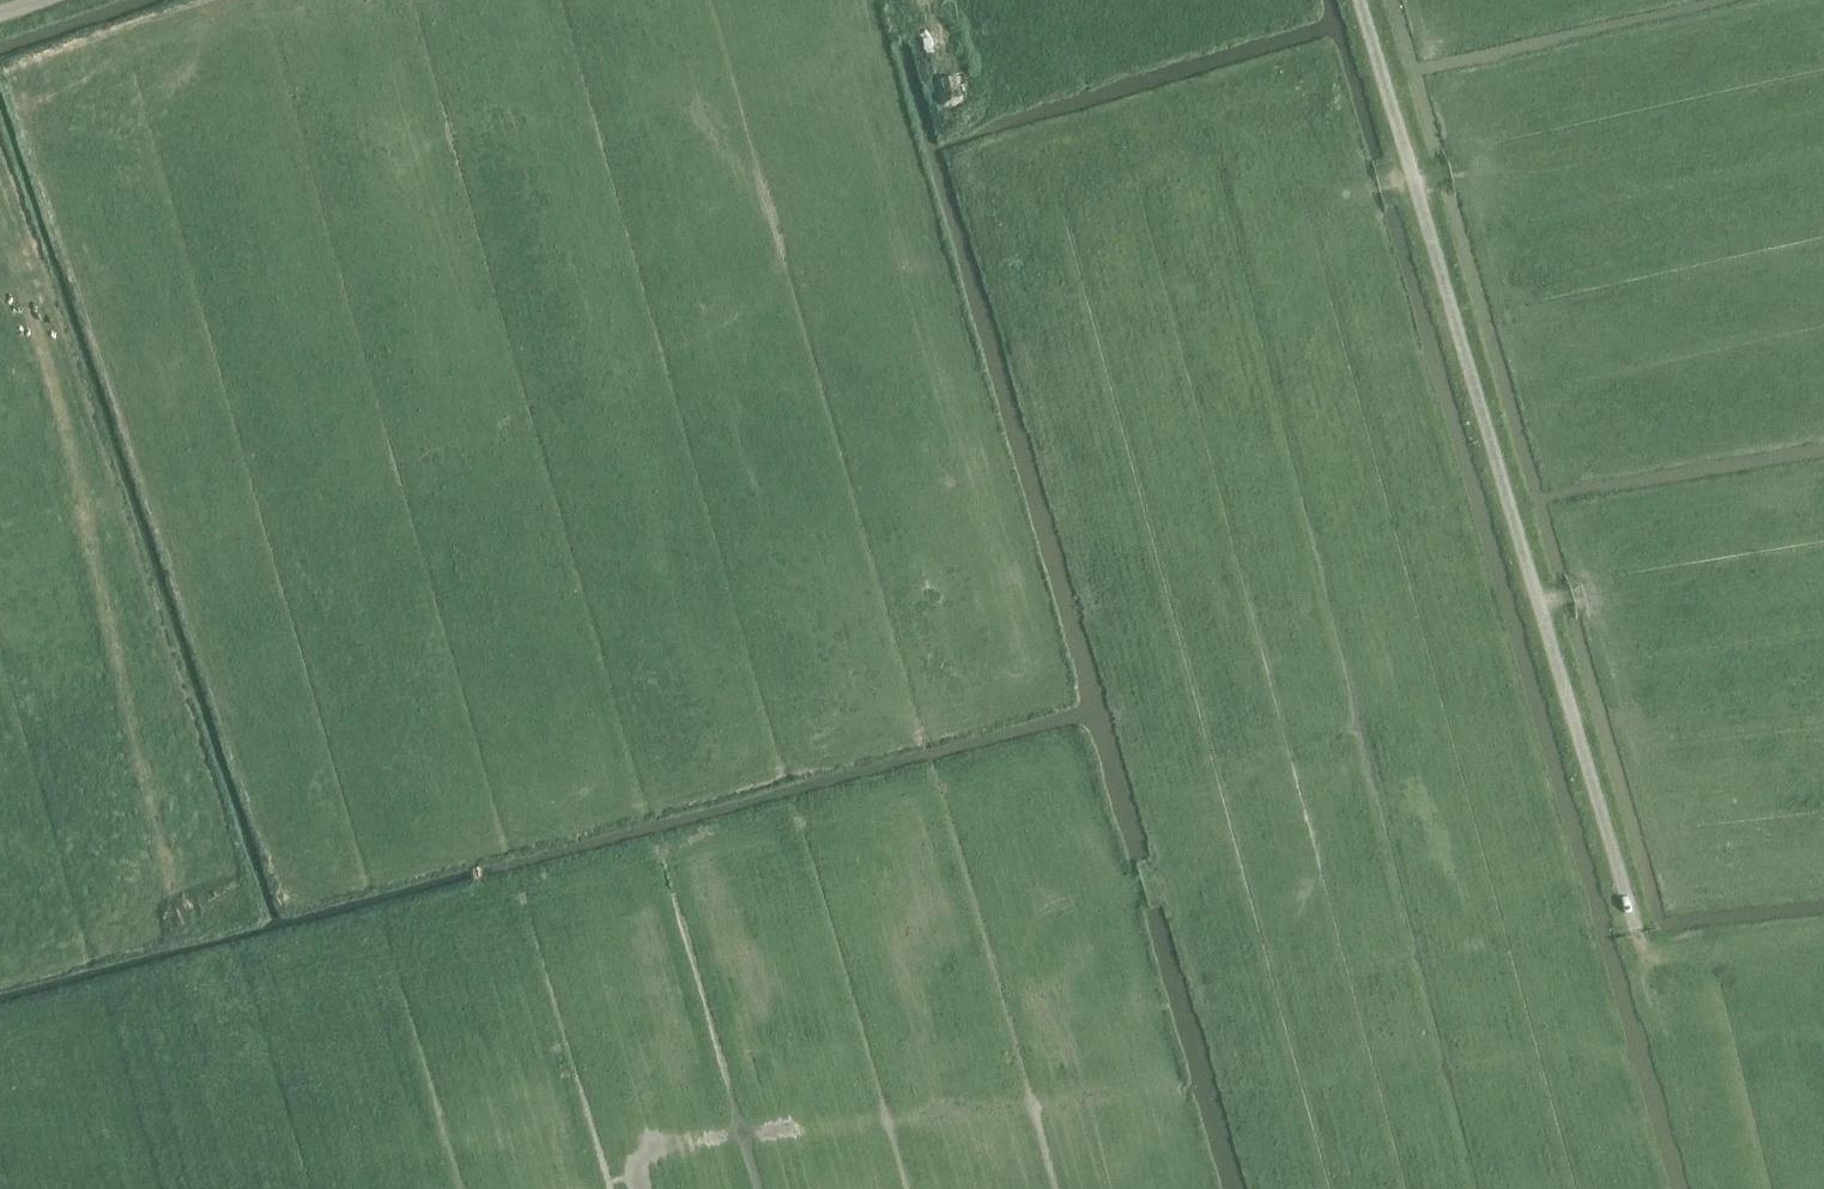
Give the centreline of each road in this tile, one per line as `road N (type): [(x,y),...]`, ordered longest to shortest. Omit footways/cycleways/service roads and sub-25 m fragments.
road 1 (unclassified): [(1638,932),(1360,0)]

